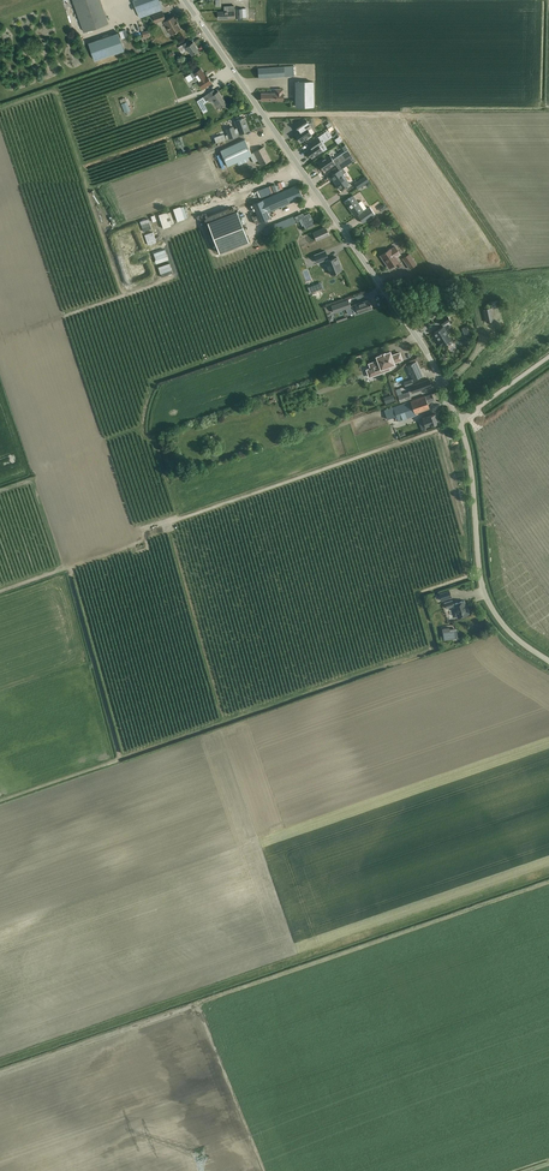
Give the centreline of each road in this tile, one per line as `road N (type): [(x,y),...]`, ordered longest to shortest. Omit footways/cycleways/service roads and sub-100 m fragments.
road 1 (residential): [(459,422),(419,339),(184,0)]
road 2 (track): [(0,591),(459,422)]
road 3 (track): [(262,1170),(199,1013),(188,1008),(0,1075)]
road 4 (unclassified): [(548,663),(517,642),(486,599),(475,485),(459,422)]
road 5 (track): [(68,568),(119,755)]

